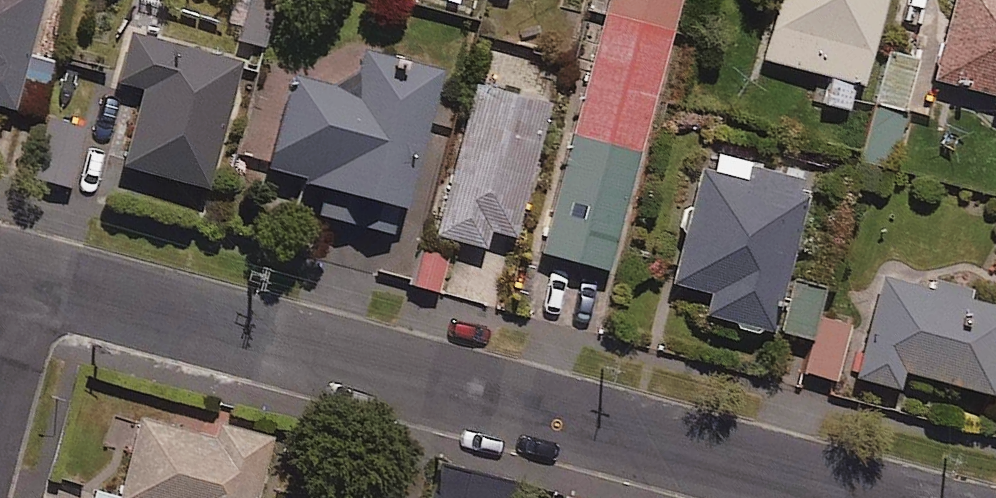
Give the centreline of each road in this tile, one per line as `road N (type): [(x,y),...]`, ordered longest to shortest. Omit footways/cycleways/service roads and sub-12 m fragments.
road 1 (residential): [(878,497),(7,279)]

